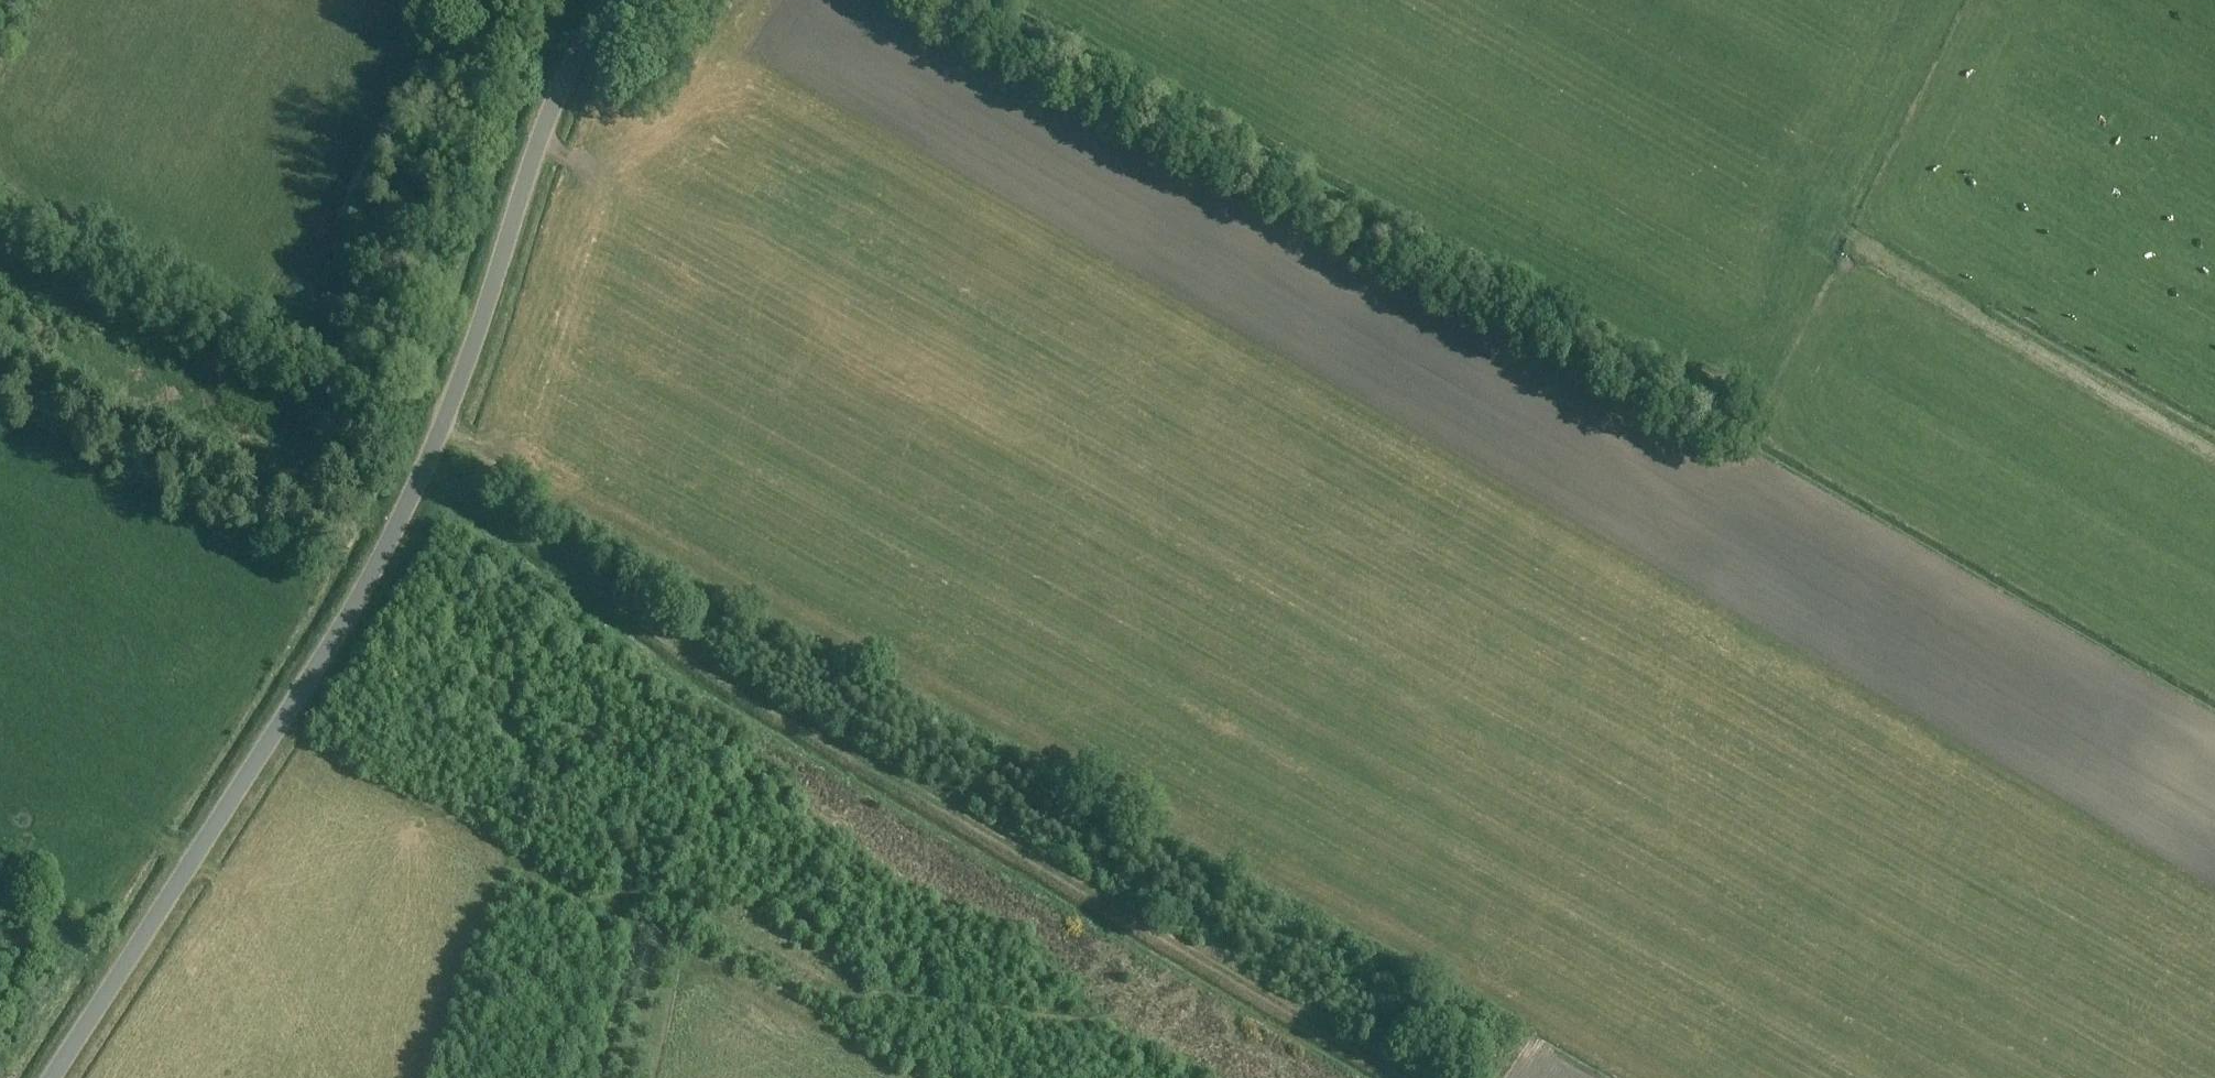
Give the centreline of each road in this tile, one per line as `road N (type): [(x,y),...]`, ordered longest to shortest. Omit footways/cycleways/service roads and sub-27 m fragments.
road 1 (tertiary): [(51,1077),(322,657),(402,514),(471,347),(551,107),(605,0)]
road 2 (track): [(423,468),(479,498),(701,664),(1409,1077)]

